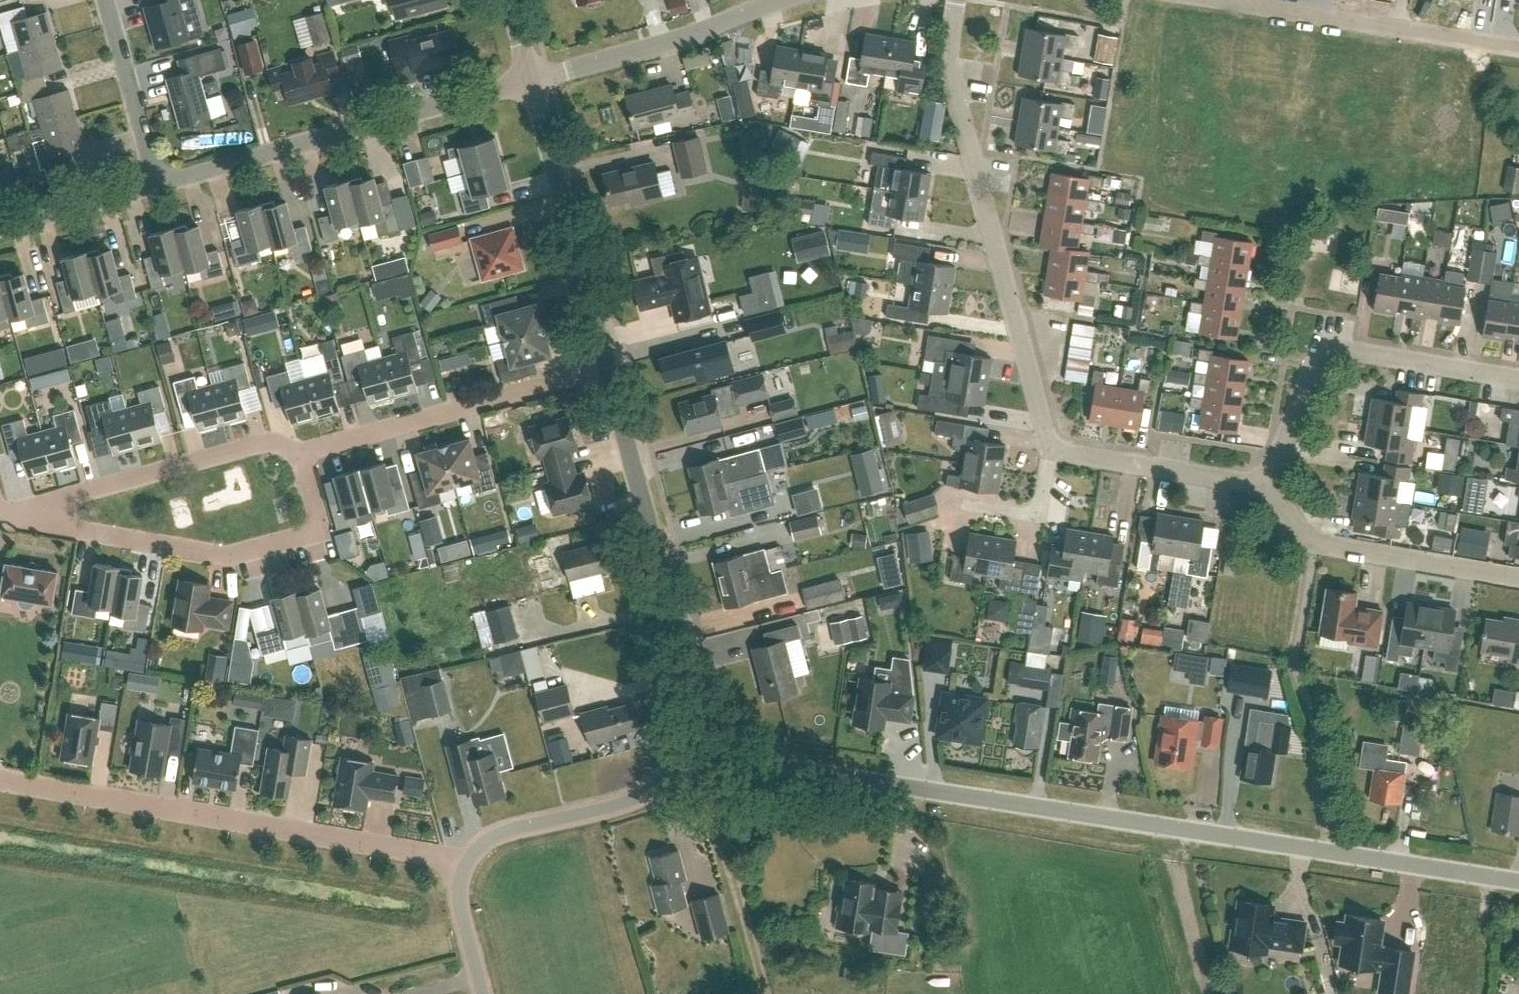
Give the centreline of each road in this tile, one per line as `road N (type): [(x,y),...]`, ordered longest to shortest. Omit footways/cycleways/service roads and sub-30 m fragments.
road 1 (residential): [(1518,880),(760,765),(714,748)]
road 2 (residential): [(1268,489),(1054,444),(958,107),(958,0)]
road 3 (residential): [(466,860),(0,780)]
road 4 (residential): [(304,454),(322,530),(242,555),(0,511)]
road 5 (residential): [(714,748),(606,369)]
road 6 (unclassified): [(155,183),(530,82)]
road 7 (residential): [(1268,489),(1319,349),(1518,382)]
road 8 (residential): [(0,510),(267,441),(304,454)]
road 9 (residential): [(304,454),(606,369)]
road 10 (residential): [(1518,47),(1217,0)]
road 11 (residential): [(606,369),(530,82)]
road 12 (residential): [(1518,576),(1311,544),(1268,489)]
road 13 (unclassified): [(466,860),(496,833),(637,798),(714,748)]
road 14 (residential): [(780,0),(530,82)]
road 15 (residential): [(155,183),(104,0)]
road 16 (unclassified): [(0,227),(155,183)]
road 17 (unclassified): [(483,993),(458,897),(466,860)]

